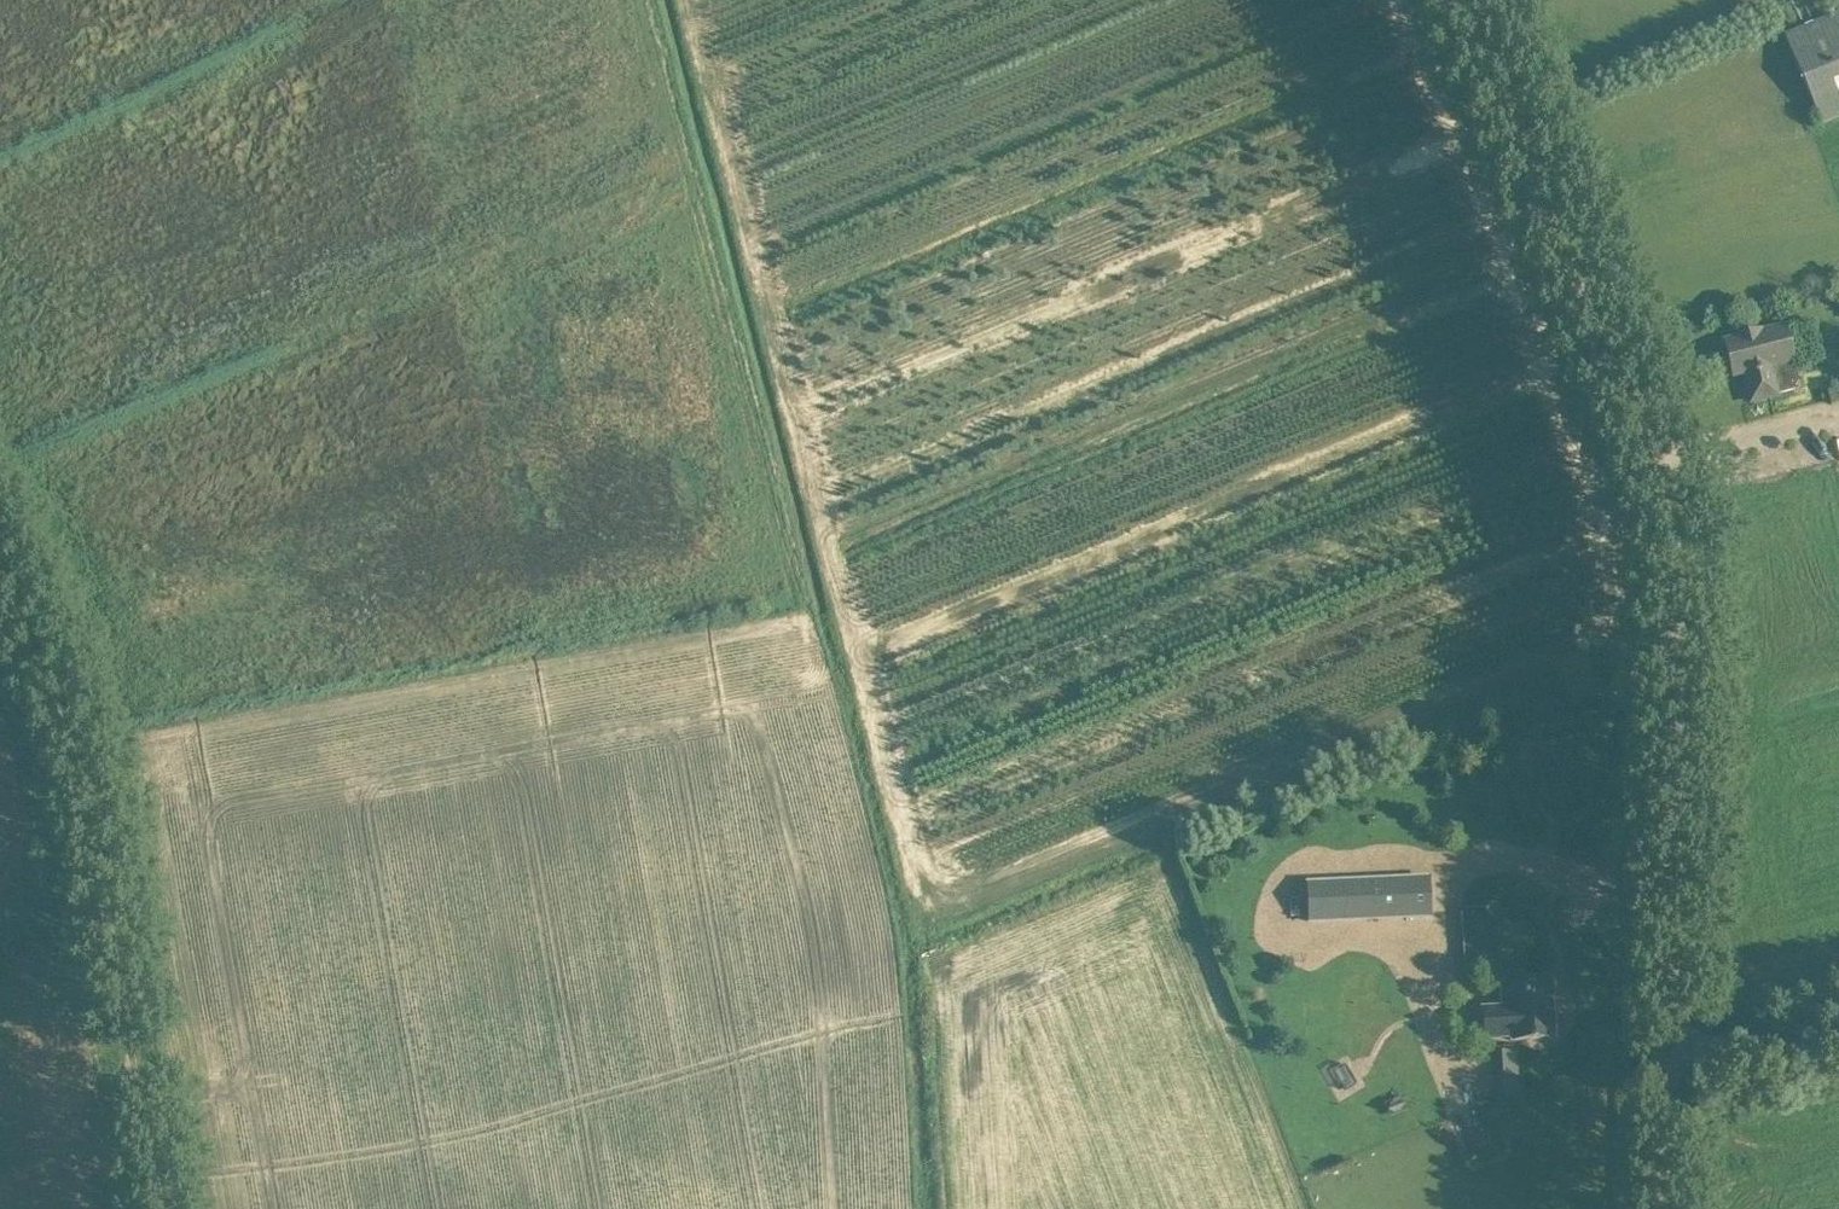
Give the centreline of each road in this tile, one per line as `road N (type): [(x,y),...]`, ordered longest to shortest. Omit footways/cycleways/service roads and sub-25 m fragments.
road 1 (unclassified): [(1658,1060),(1661,576),(1655,517),(1638,458),(1504,157),(1451,0)]
road 2 (track): [(161,1208),(86,793),(0,578)]
road 3 (unclassified): [(1658,1060),(1838,1016)]
road 4 (unclassified): [(1658,1208),(1658,1060)]

